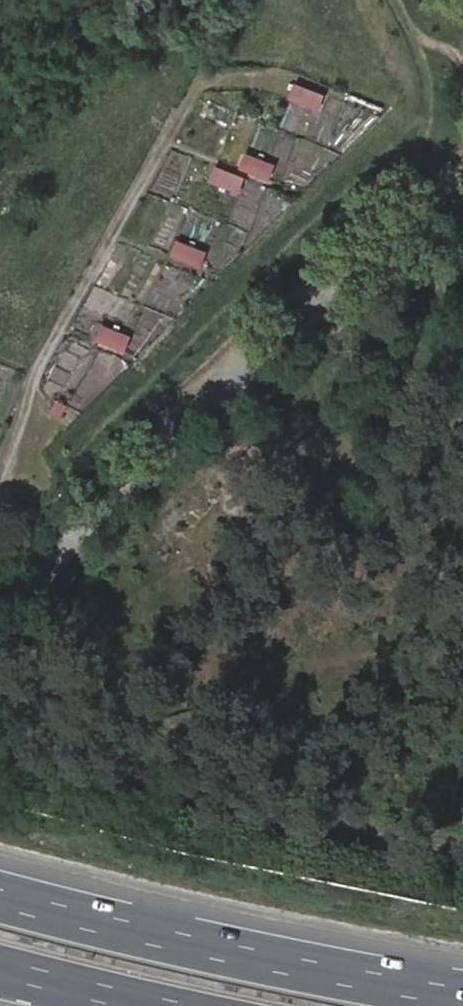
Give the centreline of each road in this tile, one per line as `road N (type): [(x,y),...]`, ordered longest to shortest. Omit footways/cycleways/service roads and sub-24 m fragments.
road 1 (motorway): [(462,995),(141,933),(0,895)]
road 2 (motorway): [(0,968),(170,1005)]

